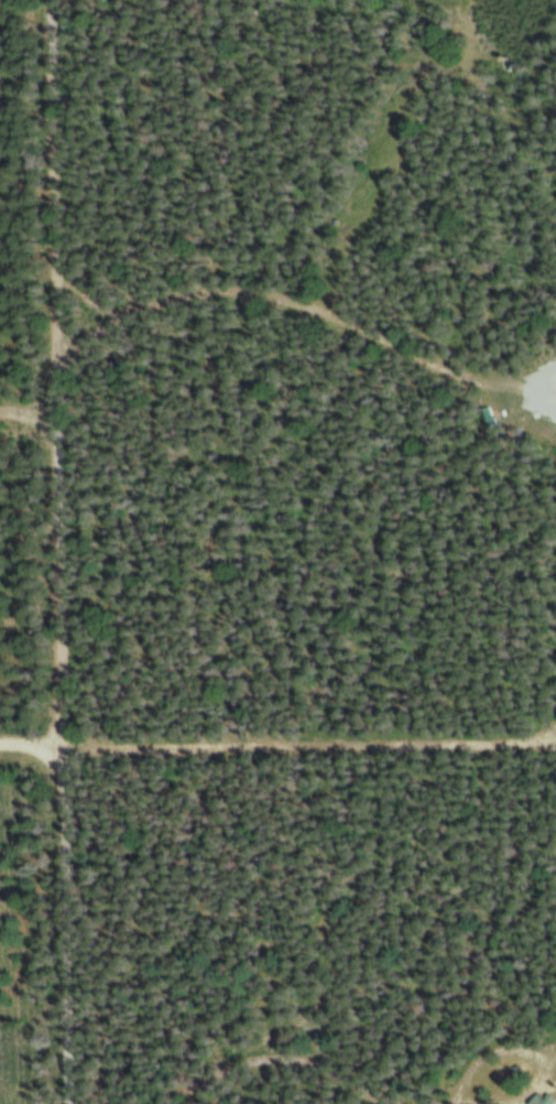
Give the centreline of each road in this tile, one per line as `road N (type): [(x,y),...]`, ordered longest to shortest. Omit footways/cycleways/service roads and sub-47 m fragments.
road 1 (residential): [(60,1103),(62,832),(51,744),(52,424),(65,292),(58,0)]
road 2 (track): [(555,442),(524,412),(371,340),(254,309),(161,315),(108,344),(69,307),(65,292)]
road 3 (track): [(0,744),(555,743)]
road 4 (track): [(62,930),(177,924),(233,948),(330,938),(391,979)]

